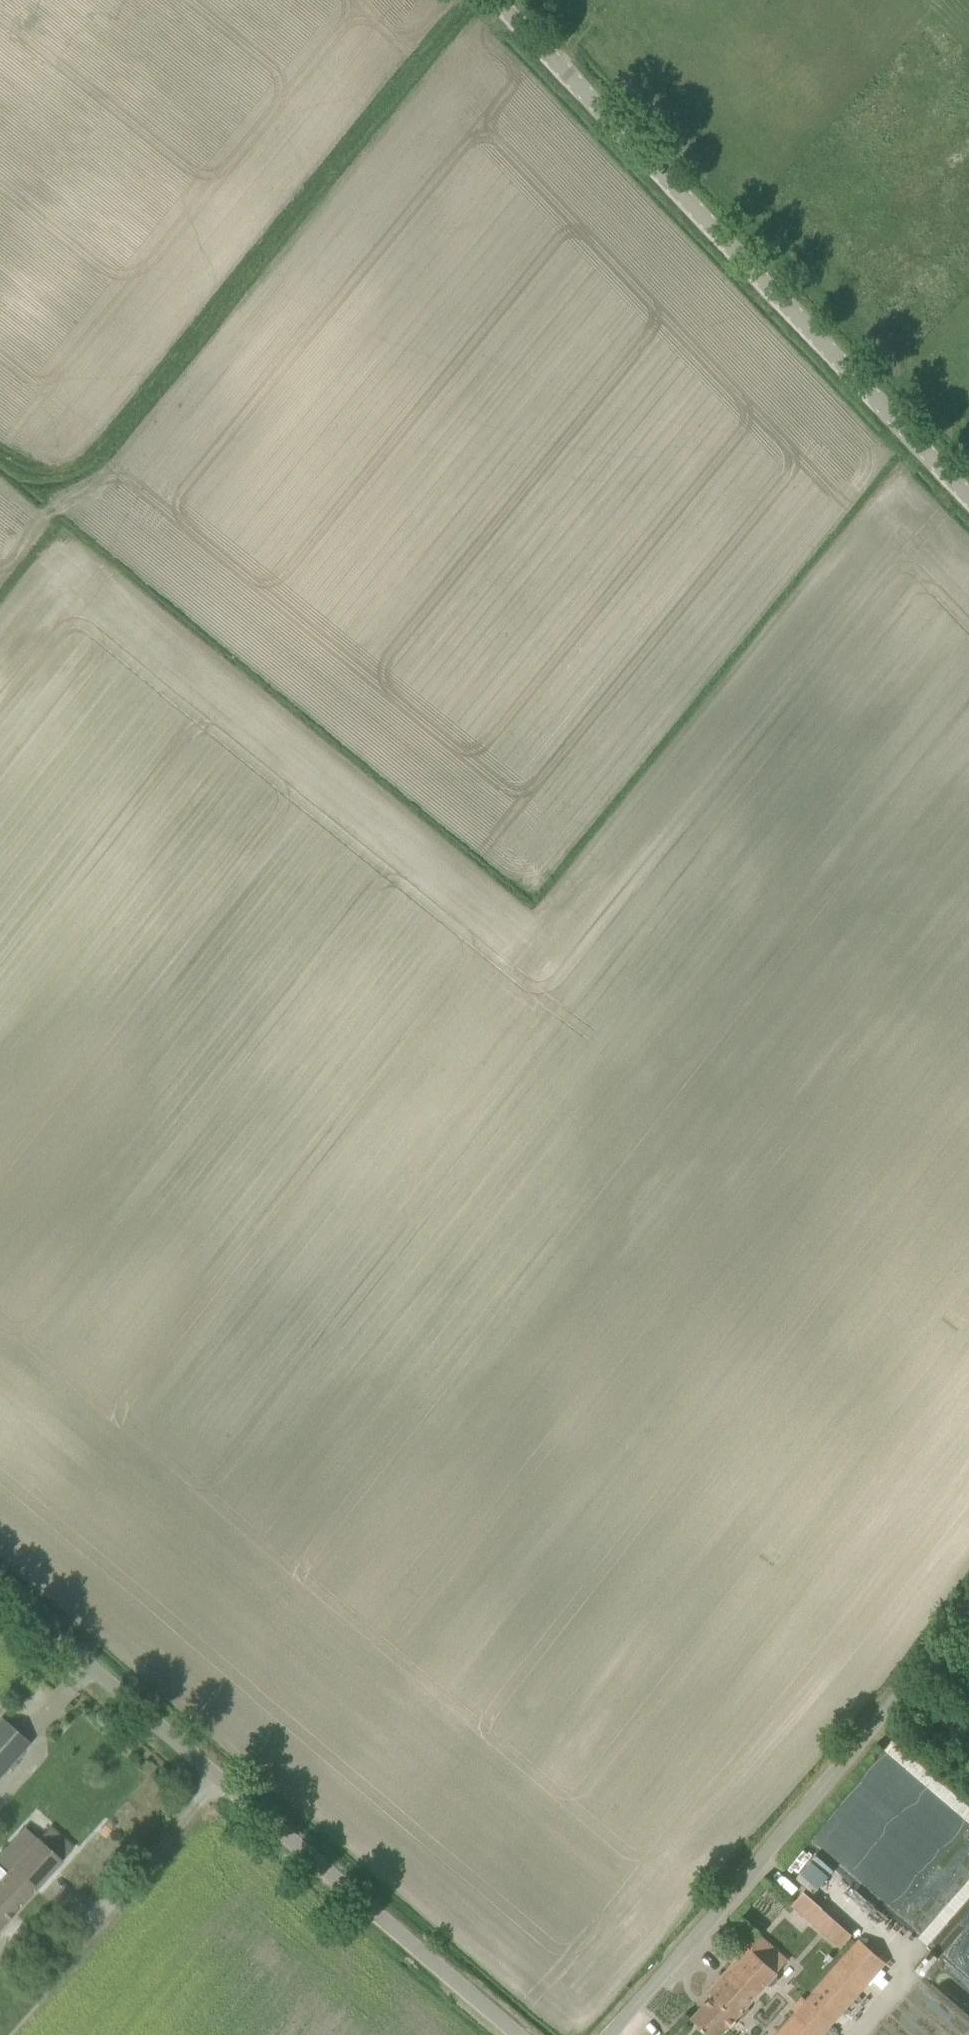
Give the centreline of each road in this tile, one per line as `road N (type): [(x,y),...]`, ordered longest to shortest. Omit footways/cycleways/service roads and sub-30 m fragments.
road 1 (unclassified): [(968,496),(496,0)]
road 2 (unclassified): [(514,2034),(0,1601)]
road 3 (residential): [(609,2034),(853,1759),(968,1603)]

